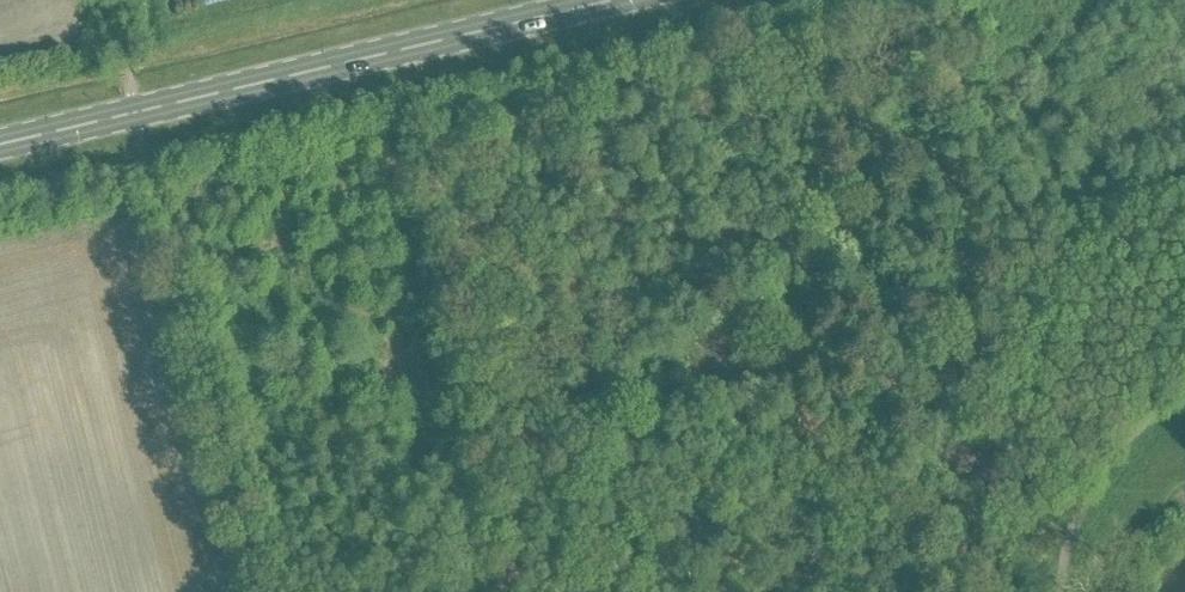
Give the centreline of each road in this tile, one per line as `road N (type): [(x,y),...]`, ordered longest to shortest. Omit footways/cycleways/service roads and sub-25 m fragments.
road 1 (primary): [(618,0),(0,146)]

